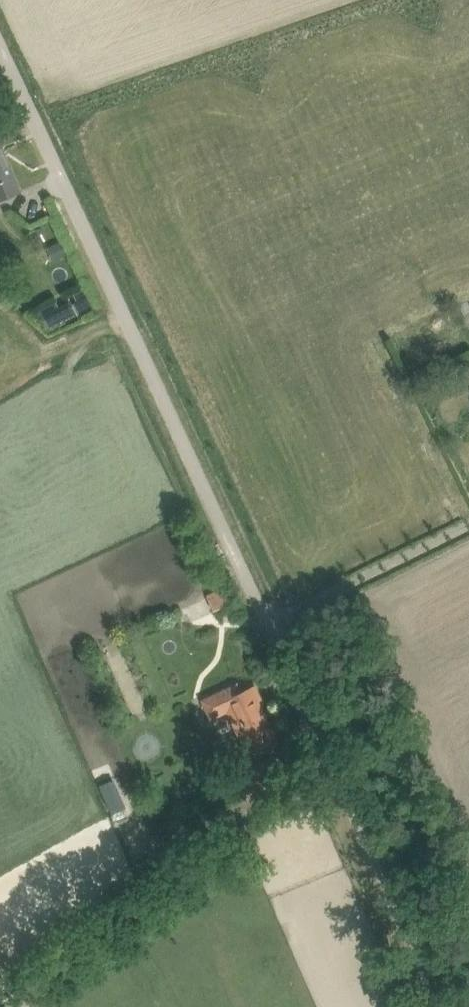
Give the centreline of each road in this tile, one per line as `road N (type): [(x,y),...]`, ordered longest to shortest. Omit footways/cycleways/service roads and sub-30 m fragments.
road 1 (unclassified): [(440,1006),(0,45)]

